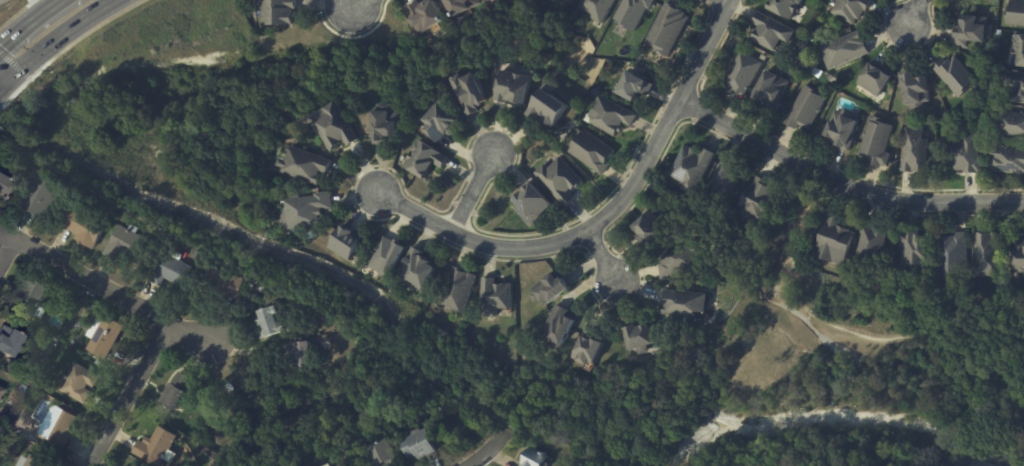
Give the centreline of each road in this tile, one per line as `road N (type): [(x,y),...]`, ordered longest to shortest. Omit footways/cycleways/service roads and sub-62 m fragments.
road 1 (residential): [(451,229),(472,241),(517,247),(563,238),(608,213),(628,190),(727,0)]
road 2 (residential): [(1023,216),(887,208),(677,100)]
road 3 (residential): [(0,233),(215,341)]
road 4 (residential): [(87,465),(164,322)]
road 5 (secondary): [(7,82),(114,0)]

